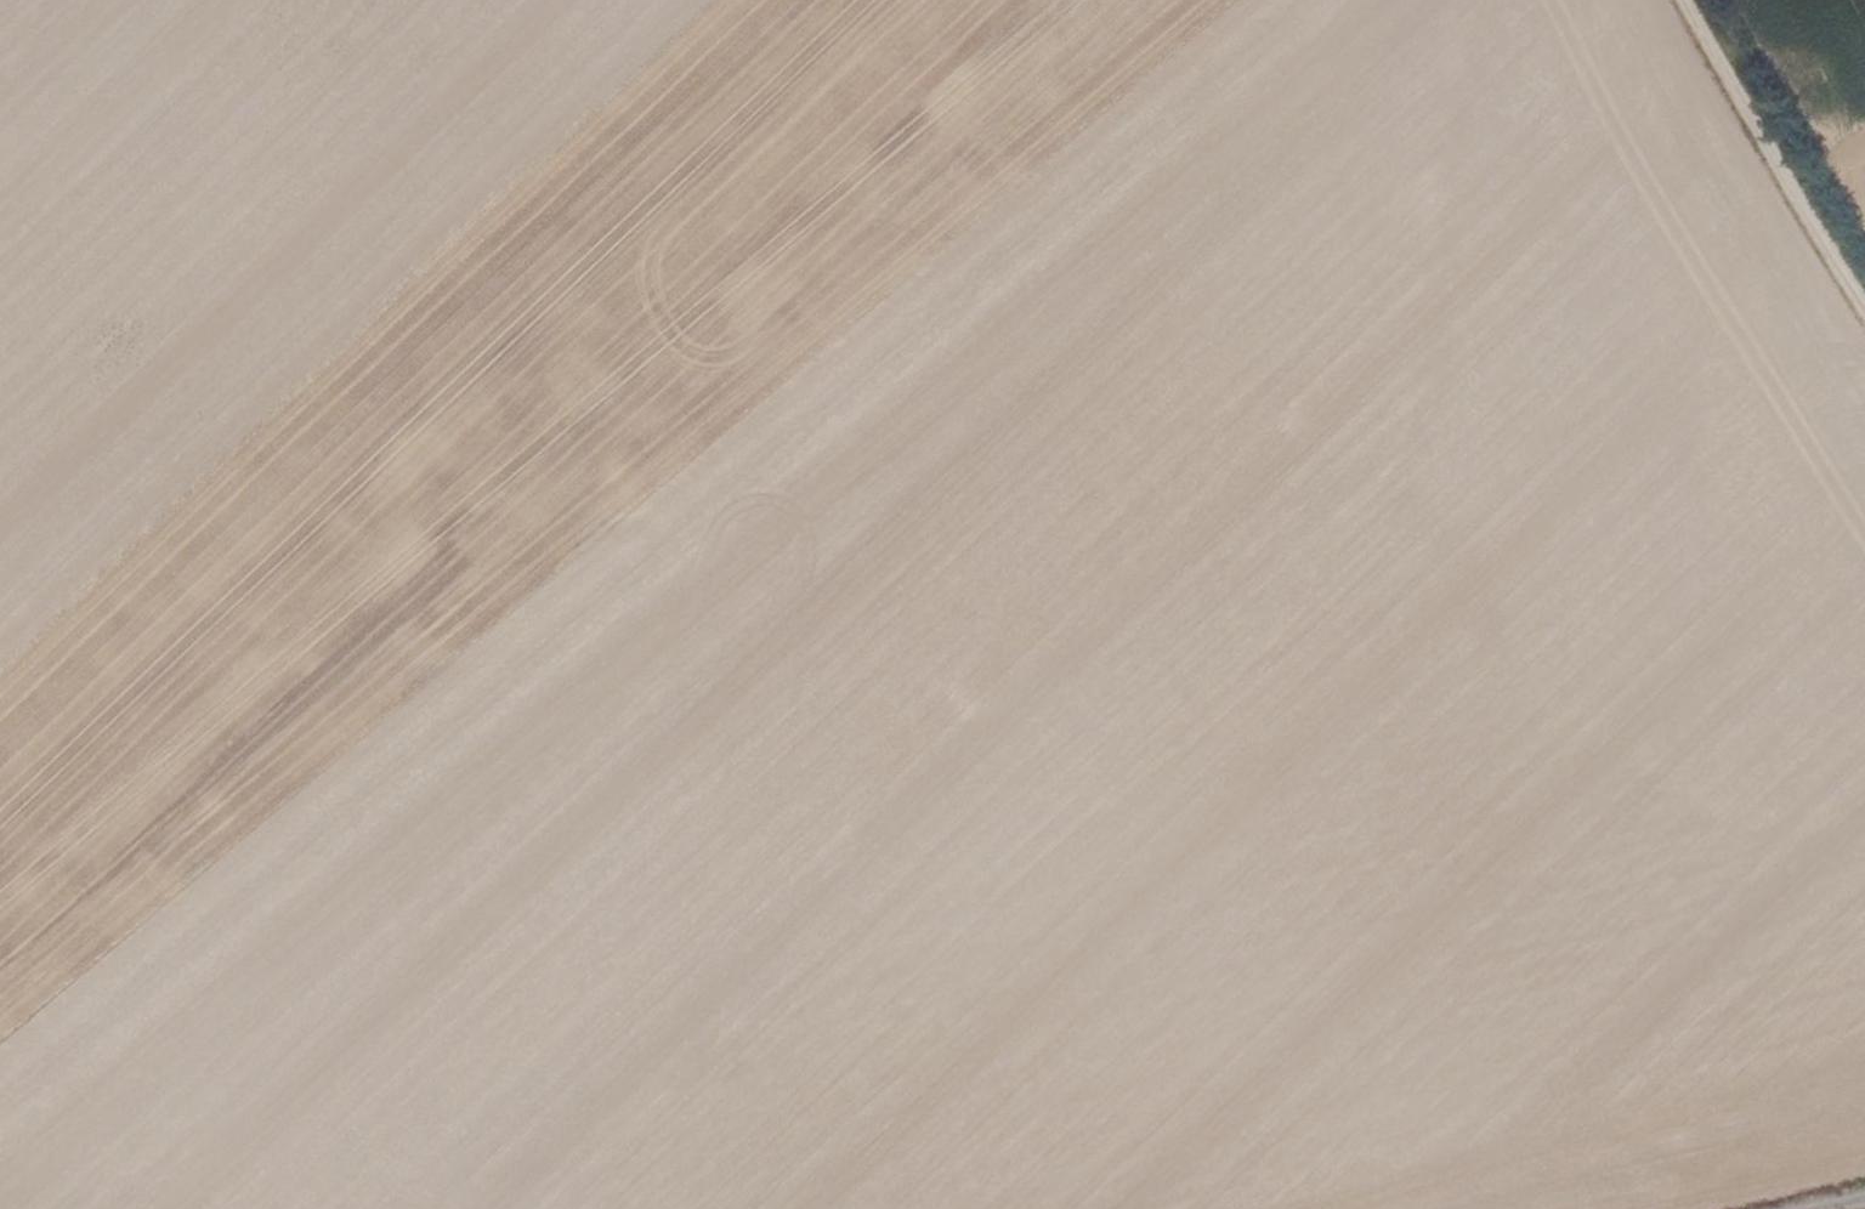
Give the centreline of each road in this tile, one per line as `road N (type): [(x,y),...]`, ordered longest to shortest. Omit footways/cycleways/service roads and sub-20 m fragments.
road 1 (track): [(1864,303),(1688,0)]

